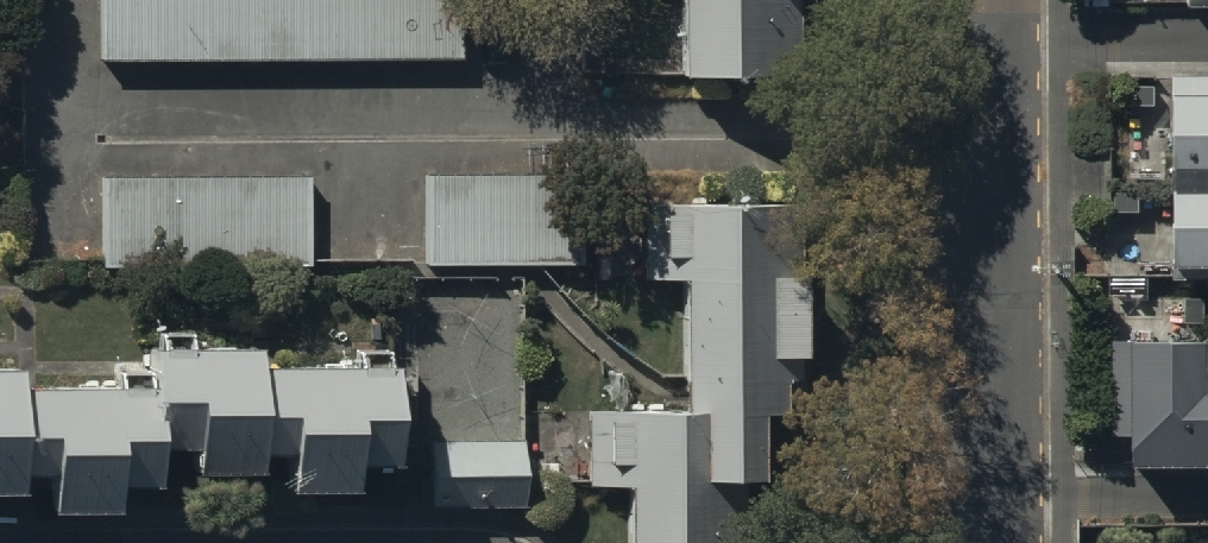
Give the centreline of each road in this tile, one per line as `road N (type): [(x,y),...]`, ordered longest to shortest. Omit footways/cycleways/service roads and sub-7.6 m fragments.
road 1 (residential): [(995,0),(998,542)]

